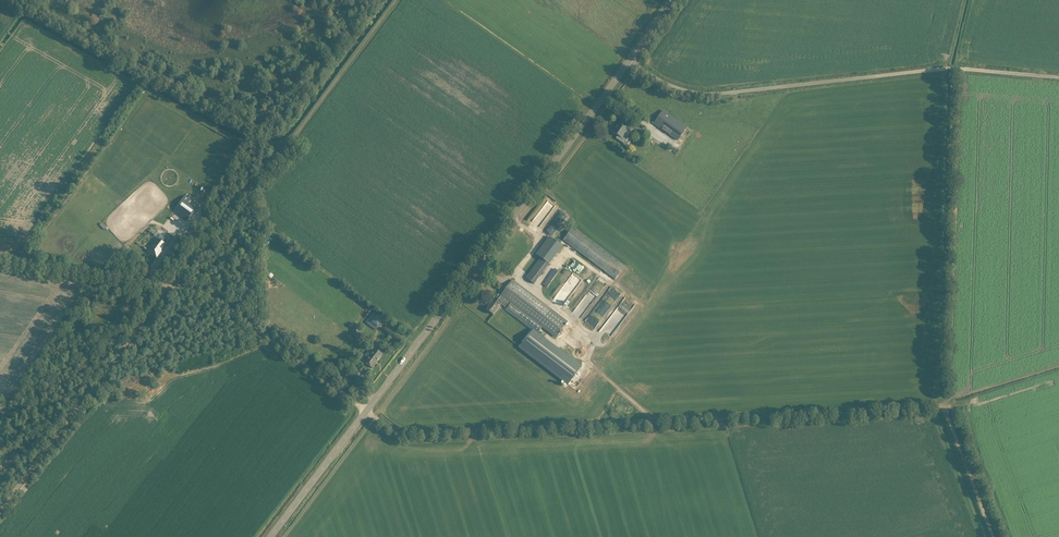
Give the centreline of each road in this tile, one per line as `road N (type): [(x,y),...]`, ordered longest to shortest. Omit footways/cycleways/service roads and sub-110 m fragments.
road 1 (track): [(991,536),(941,408),(402,433),(366,412)]
road 2 (tertiary): [(629,60),(271,536)]
road 3 (unclassified): [(1058,78),(932,70),(700,93),(629,60)]
road 4 (track): [(166,284),(0,510)]
road 5 (track): [(176,286),(208,295),(366,412)]
road 6 (track): [(0,260),(176,286)]

